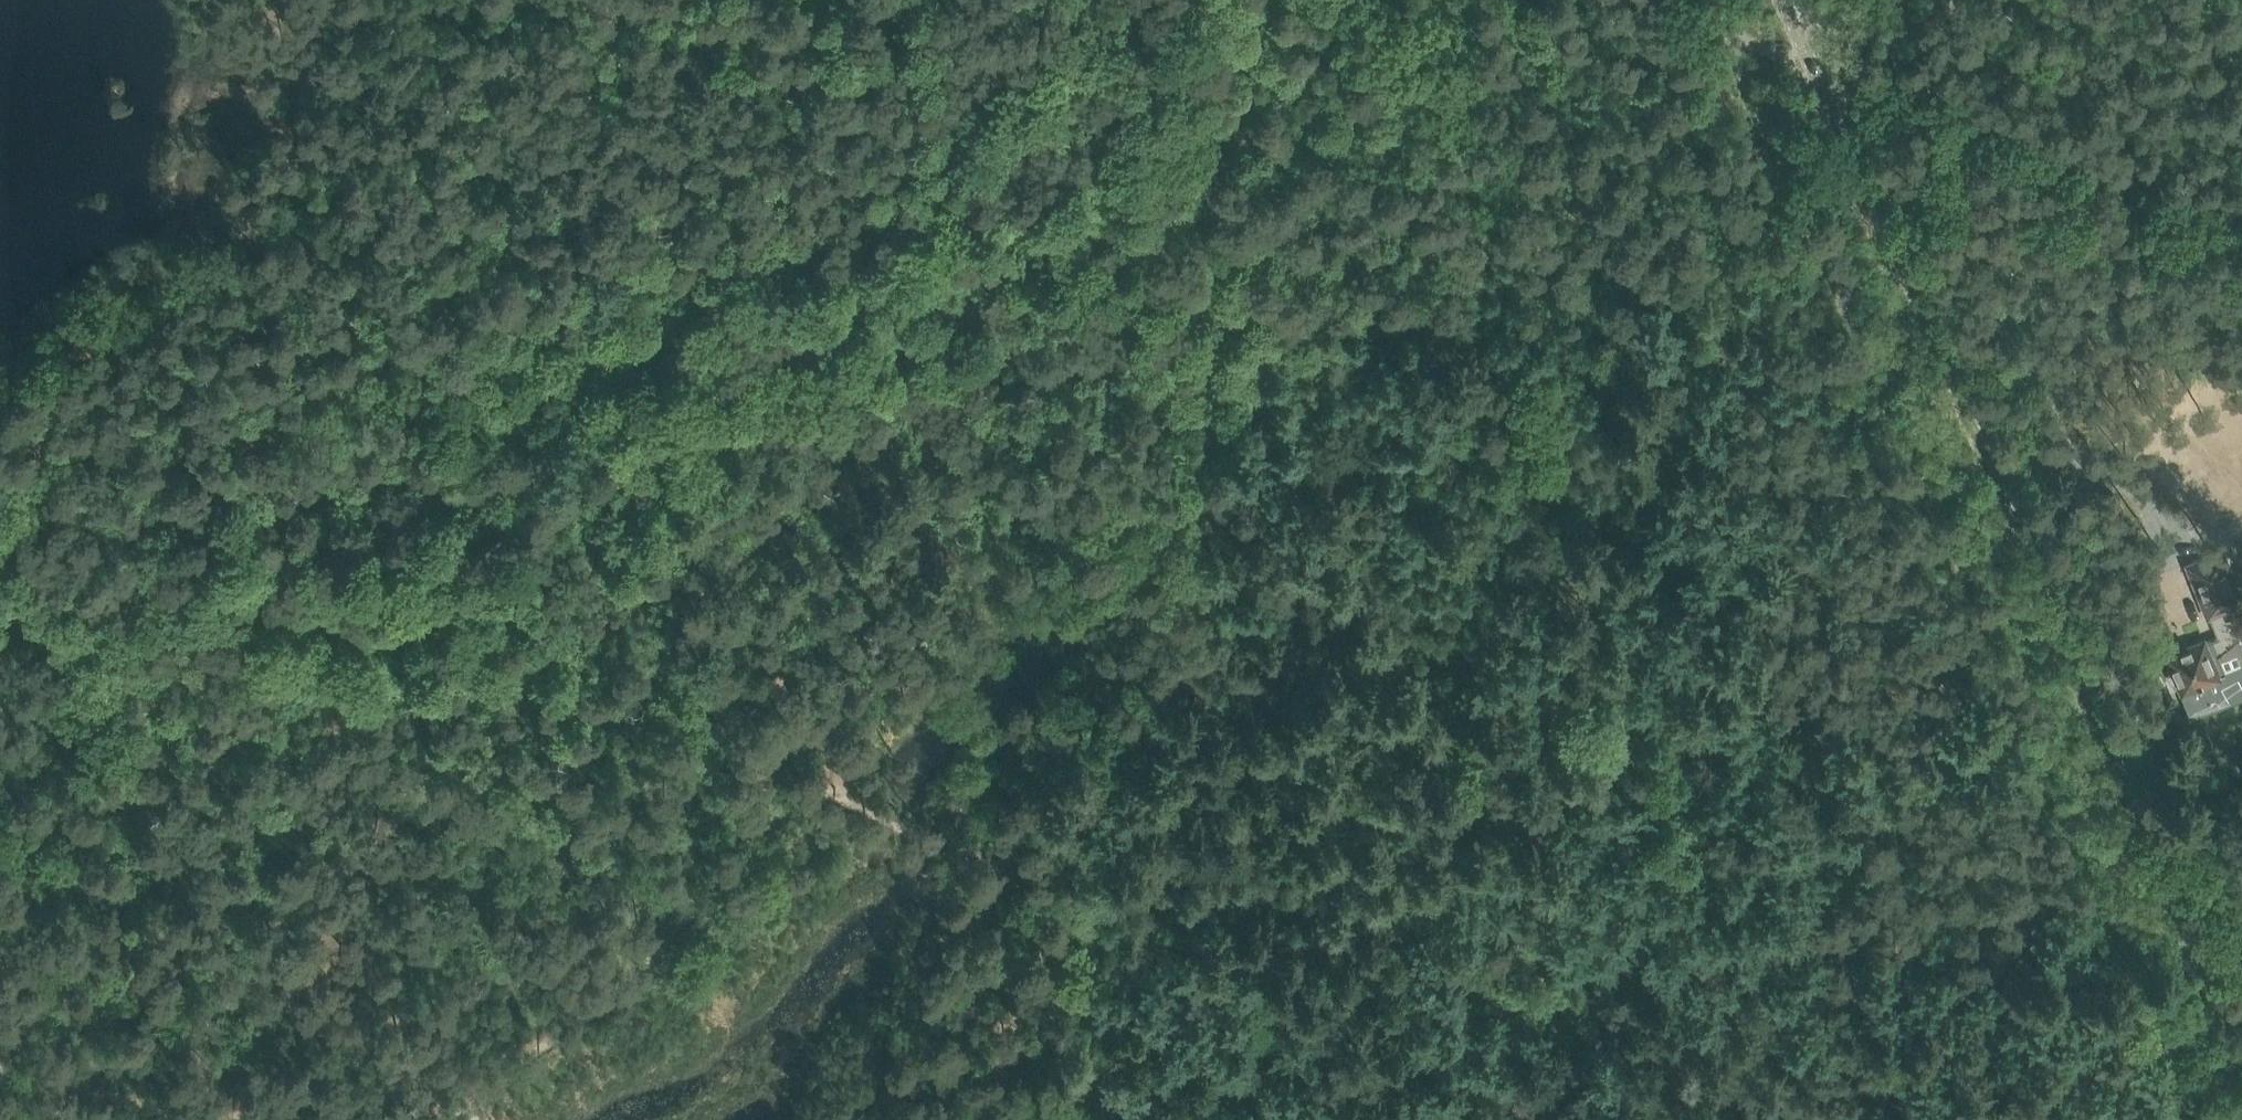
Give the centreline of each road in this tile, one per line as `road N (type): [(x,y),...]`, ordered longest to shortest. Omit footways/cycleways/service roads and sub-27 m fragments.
road 1 (tertiary): [(2241,1087),(1828,81)]
road 2 (unclassified): [(2241,224),(1884,78),(1864,71),(1828,81)]

